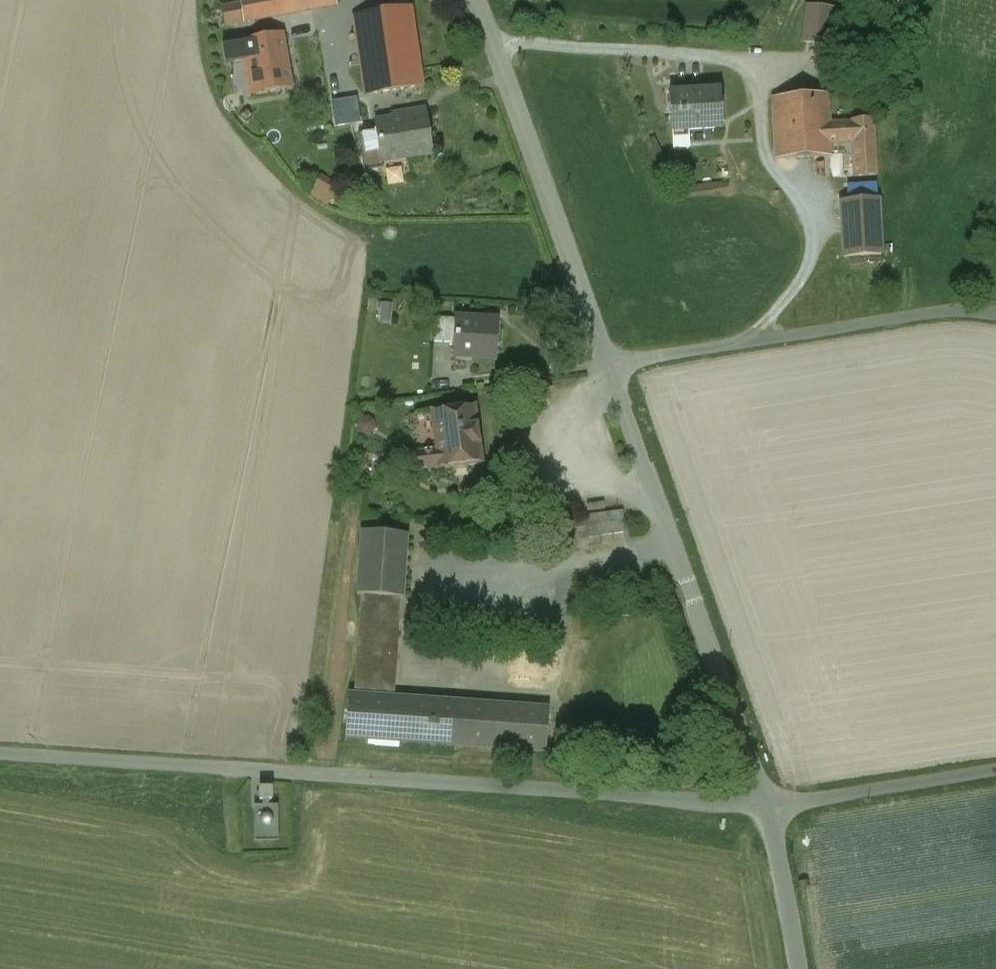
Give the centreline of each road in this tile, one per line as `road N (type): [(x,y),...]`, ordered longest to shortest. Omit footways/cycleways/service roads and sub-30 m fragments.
road 1 (unclassified): [(767,802),(0,754)]
road 2 (unclassified): [(608,368),(973,308),(995,315)]
road 3 (unclassified): [(608,368),(477,0)]
road 4 (unclassified): [(721,674),(608,368)]
road 5 (unclassified): [(995,774),(767,802)]
road 6 (unclassified): [(767,802),(796,968)]
road 7 (unclassified): [(721,674),(767,802)]

